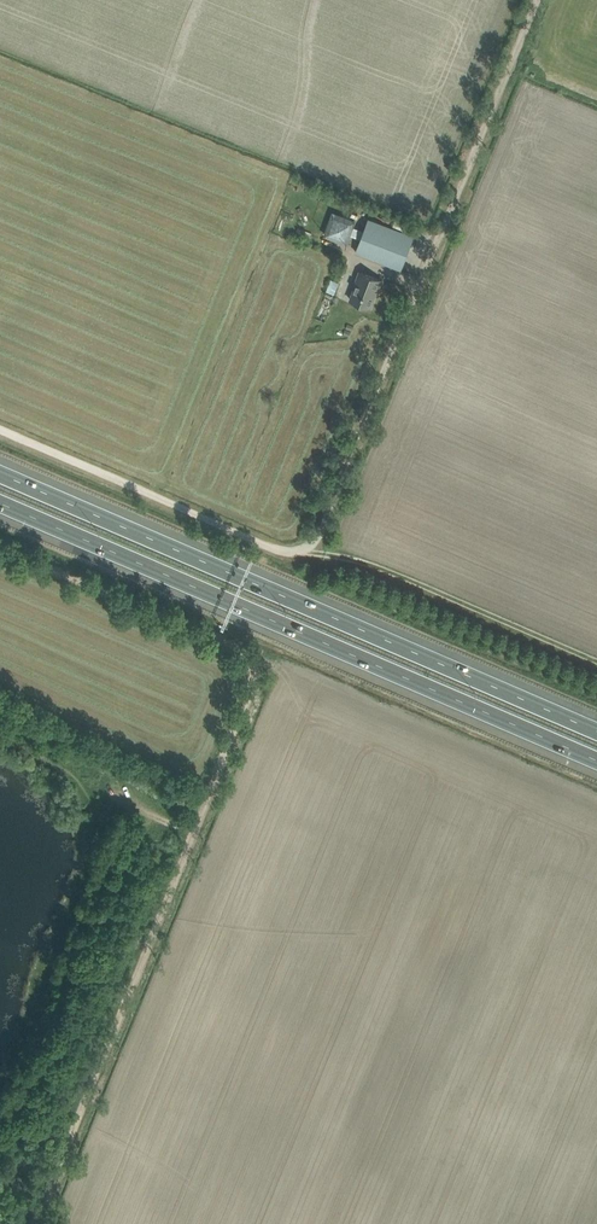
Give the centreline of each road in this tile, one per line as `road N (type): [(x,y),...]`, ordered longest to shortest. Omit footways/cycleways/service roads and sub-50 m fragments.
road 1 (track): [(0,539),(261,649),(29,1223)]
road 2 (motorway): [(596,730),(0,470)]
road 3 (motorway): [(0,502),(596,760)]
road 4 (track): [(300,565),(529,0)]
road 5 (track): [(300,565),(0,434)]

